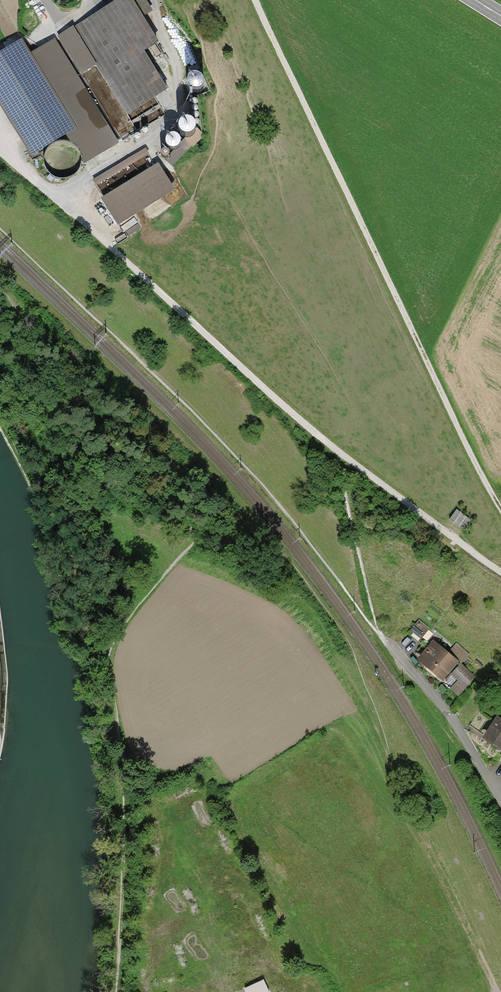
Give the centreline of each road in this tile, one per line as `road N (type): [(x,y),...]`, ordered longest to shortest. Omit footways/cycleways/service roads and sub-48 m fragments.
road 1 (track): [(500,573),(338,452),(0,149)]
road 2 (track): [(255,0),(500,512)]
road 3 (track): [(156,0),(175,49),(180,104),(164,128),(55,198)]
road 4 (residential): [(500,801),(447,712),(376,632)]

